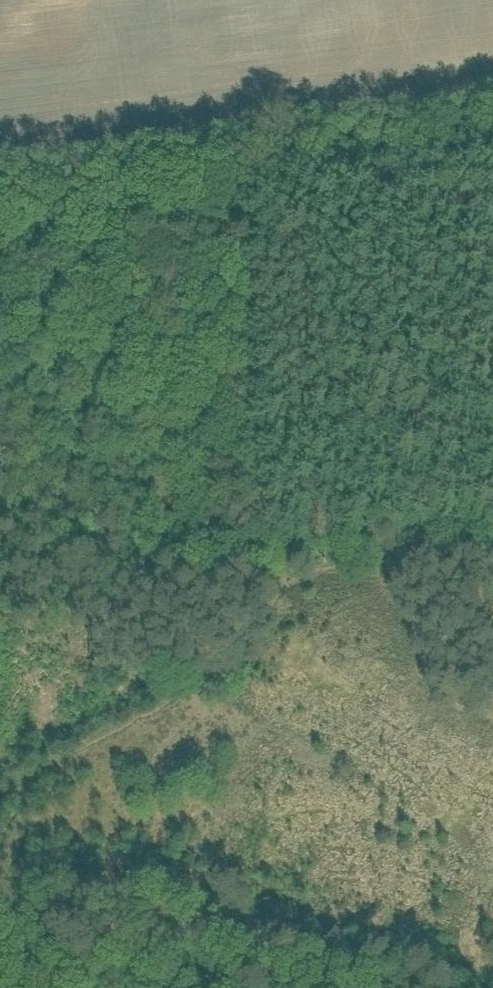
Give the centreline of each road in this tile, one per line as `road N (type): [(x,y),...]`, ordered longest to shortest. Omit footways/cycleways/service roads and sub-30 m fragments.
road 1 (track): [(0,902),(404,960),(470,987)]

